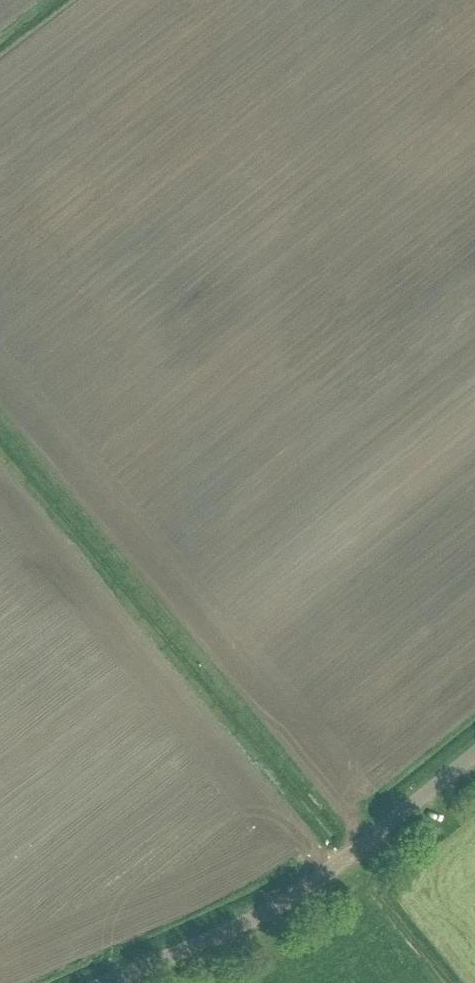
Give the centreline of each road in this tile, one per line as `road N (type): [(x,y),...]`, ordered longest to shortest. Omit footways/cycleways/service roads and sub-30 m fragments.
road 1 (unclassified): [(474,752),(273,906),(98,982)]

